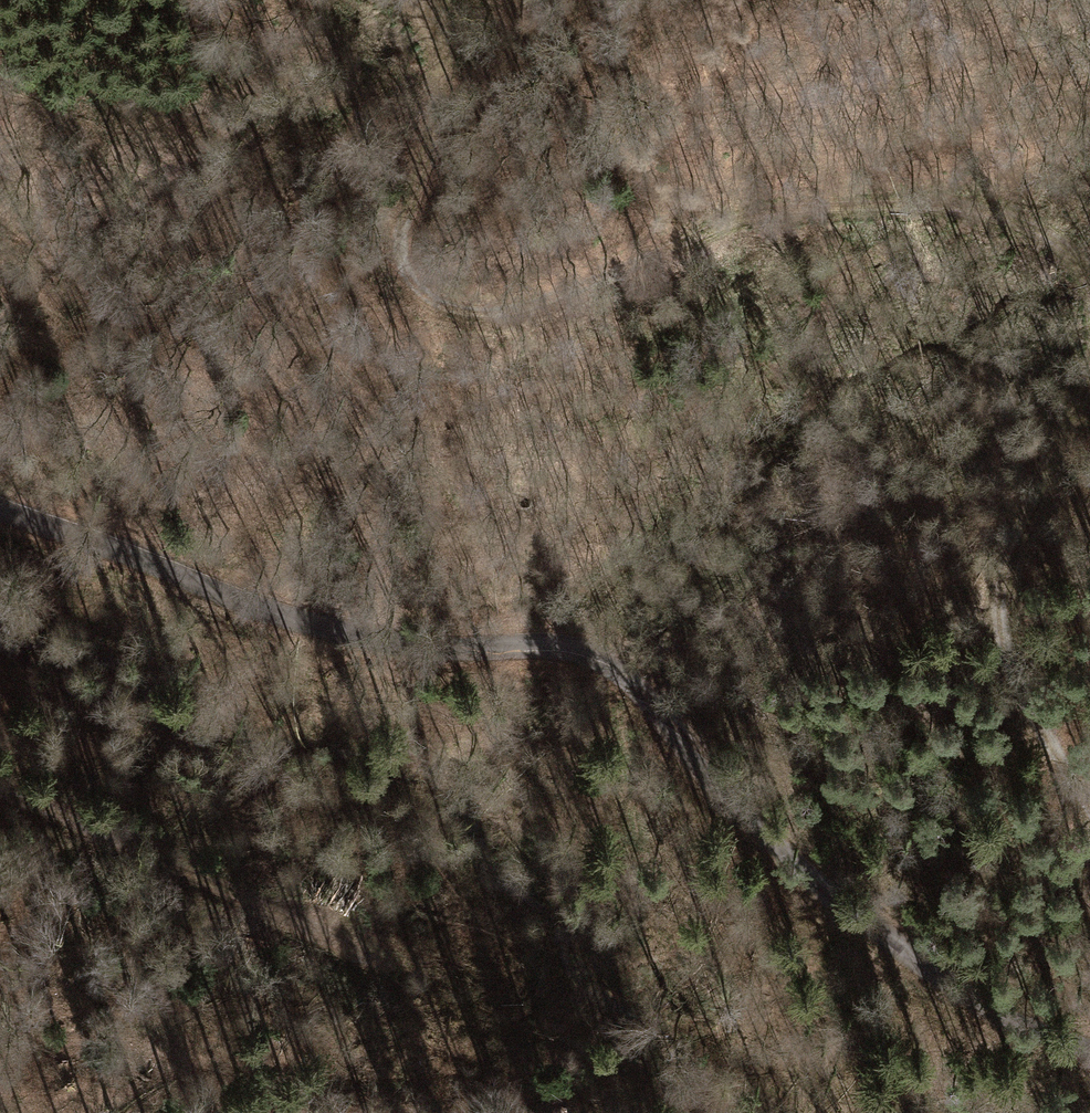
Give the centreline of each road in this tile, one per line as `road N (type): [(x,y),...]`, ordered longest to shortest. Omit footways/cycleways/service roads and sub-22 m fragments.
road 1 (unclassified): [(0,514),(338,634),(441,653),(531,644),(601,659),(773,857),(953,995),(1089,1057)]
road 2 (track): [(1089,282),(1076,249),(1006,216),(776,208),(511,314),(442,316),(401,284),(400,219),(442,86),(417,0)]
road 3 (track): [(1089,807),(1002,646),(1004,589),(1089,397)]
road 4 (track): [(0,795),(363,958)]

